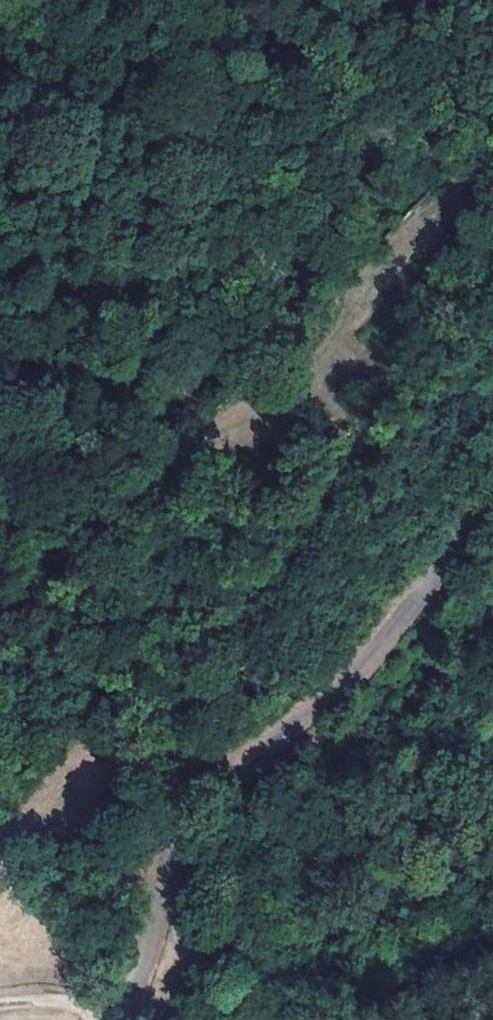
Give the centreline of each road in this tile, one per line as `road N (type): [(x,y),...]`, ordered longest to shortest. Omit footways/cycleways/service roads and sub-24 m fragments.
road 1 (track): [(492,493),(393,631),(321,705),(193,795),(174,823),(123,991),(94,1019)]

